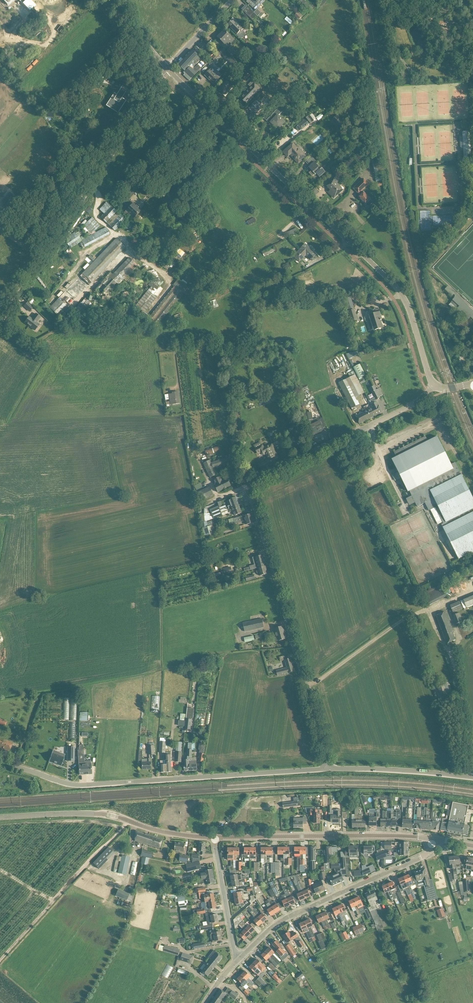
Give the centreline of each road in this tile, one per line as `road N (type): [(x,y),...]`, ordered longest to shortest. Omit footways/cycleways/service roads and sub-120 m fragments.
road 1 (unclassified): [(329,769),(250,487),(411,405),(435,385)]
road 2 (tertiary): [(435,385),(400,291),(168,69)]
road 3 (tertiary): [(329,769),(80,785),(0,762)]
road 4 (unclassified): [(17,296),(168,69)]
road 5 (residential): [(236,962),(279,923),(426,854),(434,839)]
road 6 (secondary): [(434,839),(214,837)]
road 7 (track): [(129,821),(0,961)]
road 8 (track): [(173,348),(214,347),(241,481),(250,487)]
road 9 (tertiary): [(472,779),(329,769)]
road 10 (residential): [(236,962),(214,837)]
road 11 (track): [(406,618),(306,687)]

